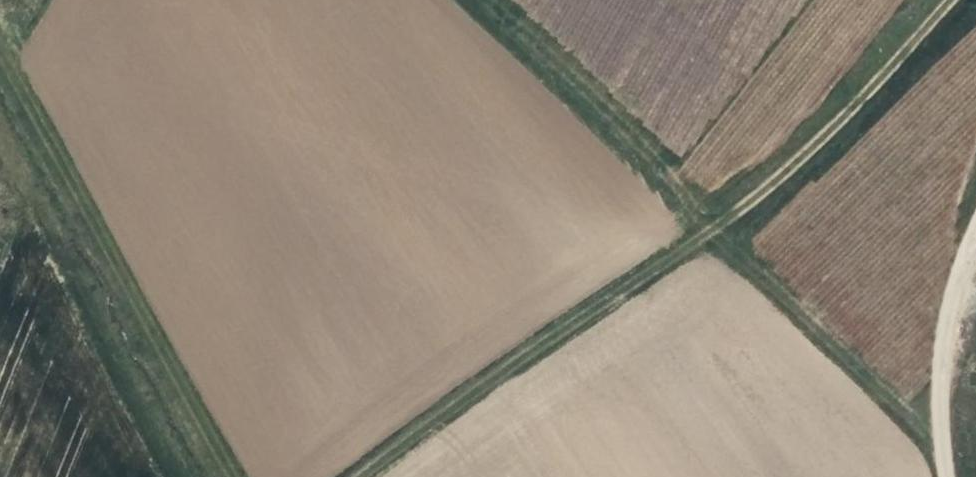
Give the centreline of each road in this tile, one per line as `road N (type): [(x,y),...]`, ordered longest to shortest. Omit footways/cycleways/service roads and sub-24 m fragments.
road 1 (track): [(371,476),(734,219),(832,132),(958,0)]
road 2 (track): [(183,476),(0,149)]
road 3 (track): [(975,239),(960,274),(947,359),(951,476)]

